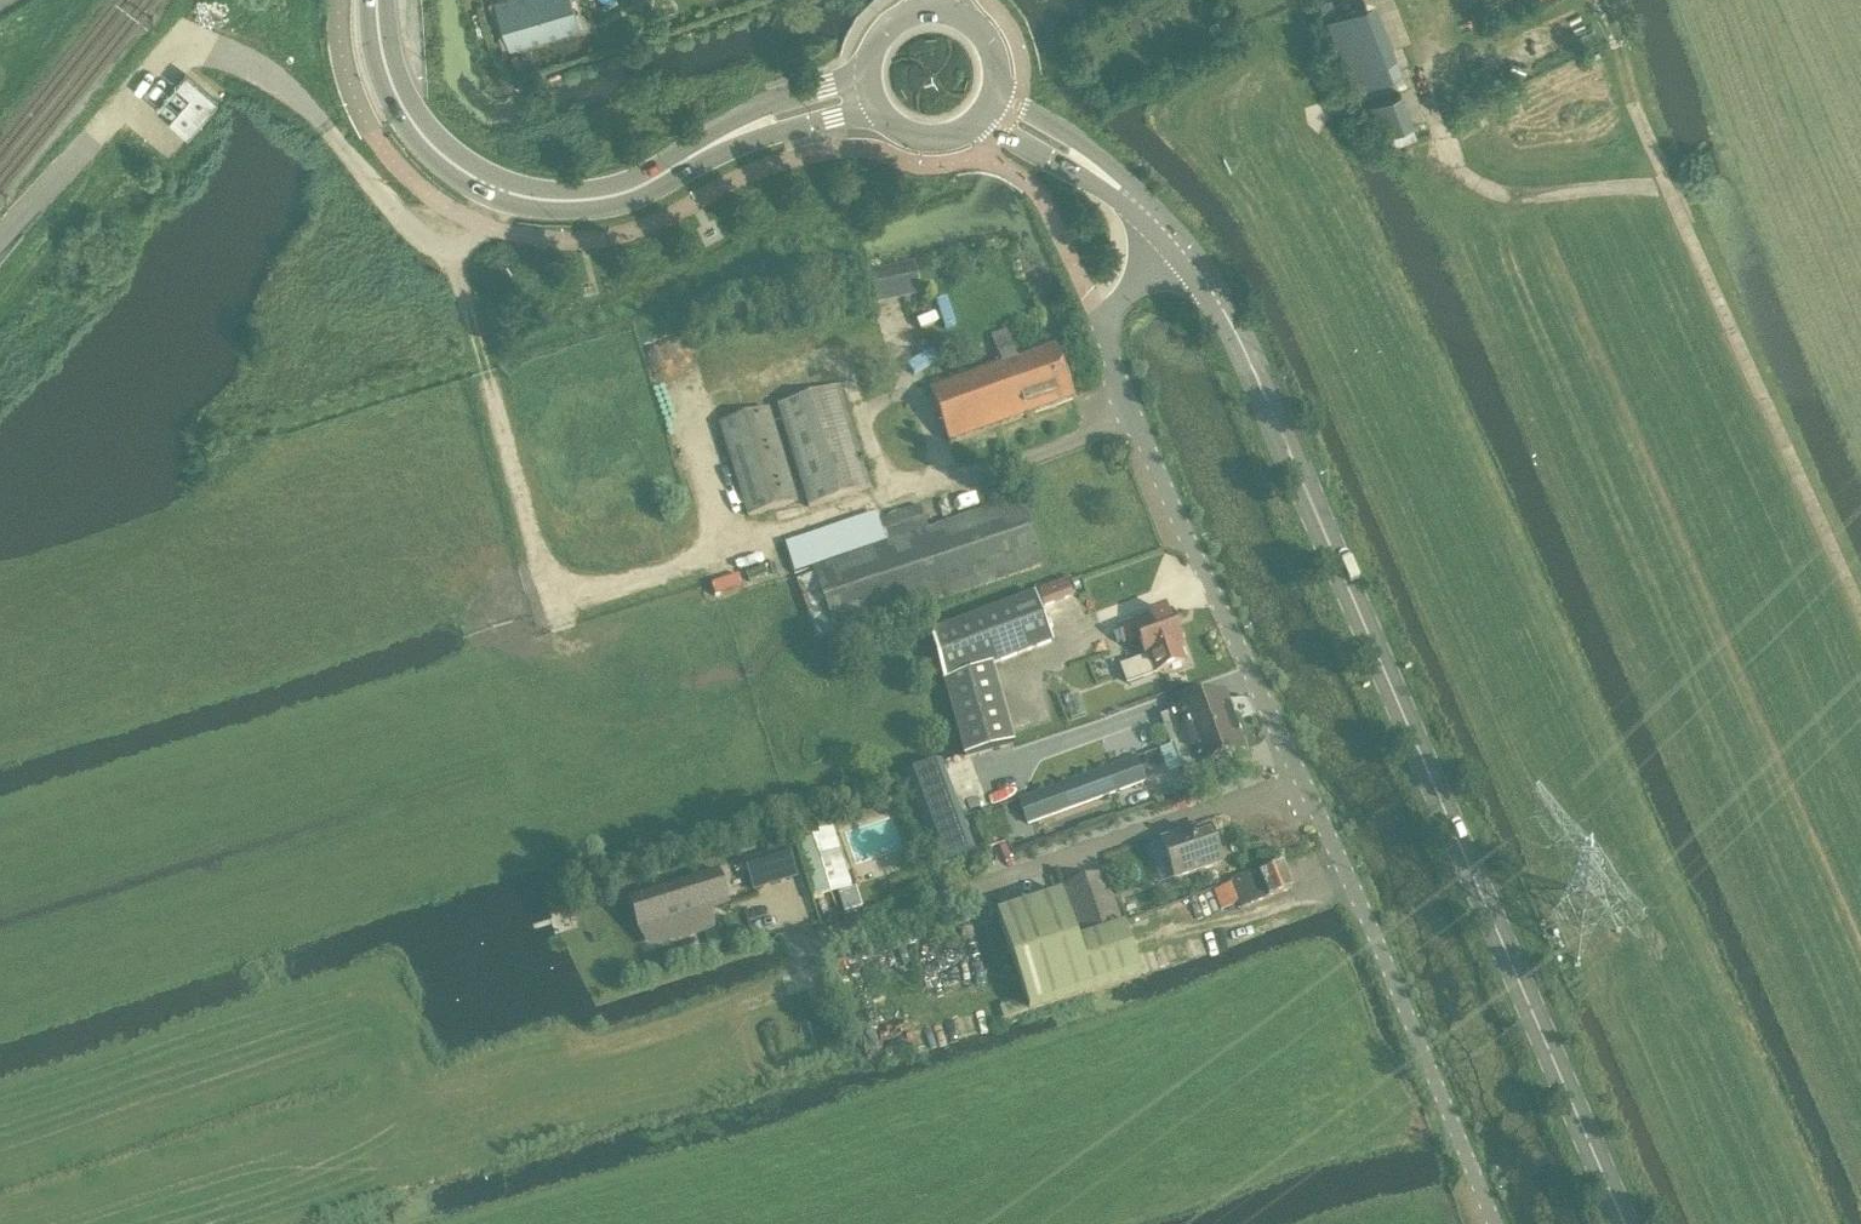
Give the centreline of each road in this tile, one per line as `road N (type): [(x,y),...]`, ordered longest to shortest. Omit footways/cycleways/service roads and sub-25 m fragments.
road 1 (residential): [(1496,1223),(1191,550),(1103,332),(1171,239)]
road 2 (secondary): [(1625,1223),(1296,471)]
road 3 (secondary): [(704,148),(645,184),(601,198),(542,199),(496,188),(442,154),(406,113),(385,63),(376,0)]
road 4 (secondary): [(869,71),(776,100),(704,148)]
road 5 (secondary): [(704,148),(877,105)]
road 6 (secondary): [(1256,377),(1219,295),(1171,239)]
road 7 (track): [(457,248),(483,380)]
road 8 (secondary): [(972,126),(1098,170)]
road 9 (secondary): [(1098,170),(1070,136),(996,88)]

